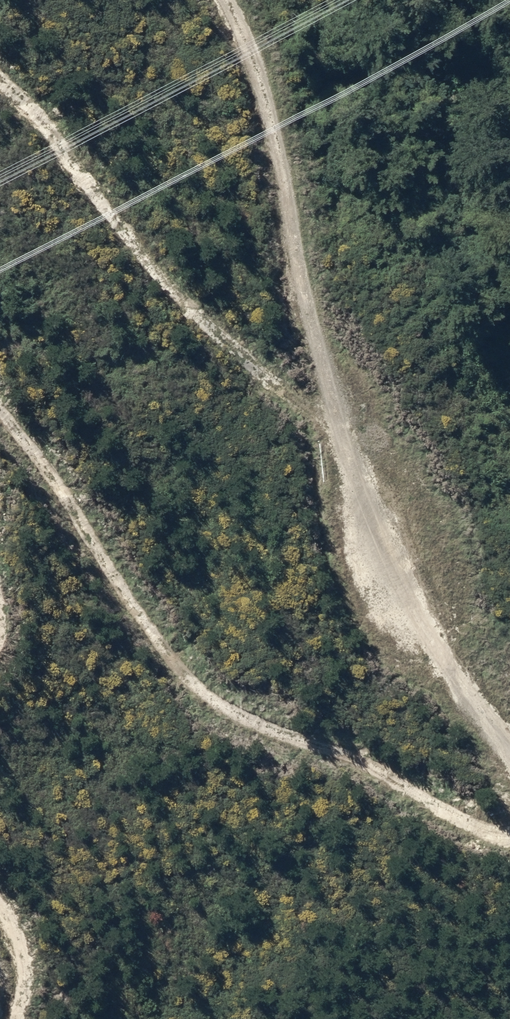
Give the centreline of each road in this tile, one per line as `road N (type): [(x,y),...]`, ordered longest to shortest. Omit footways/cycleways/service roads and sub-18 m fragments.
road 1 (track): [(509,737),(376,560),(342,478),(329,351),(270,113),(211,0)]
road 2 (track): [(509,839),(448,865),(215,731),(138,675),(0,410)]

